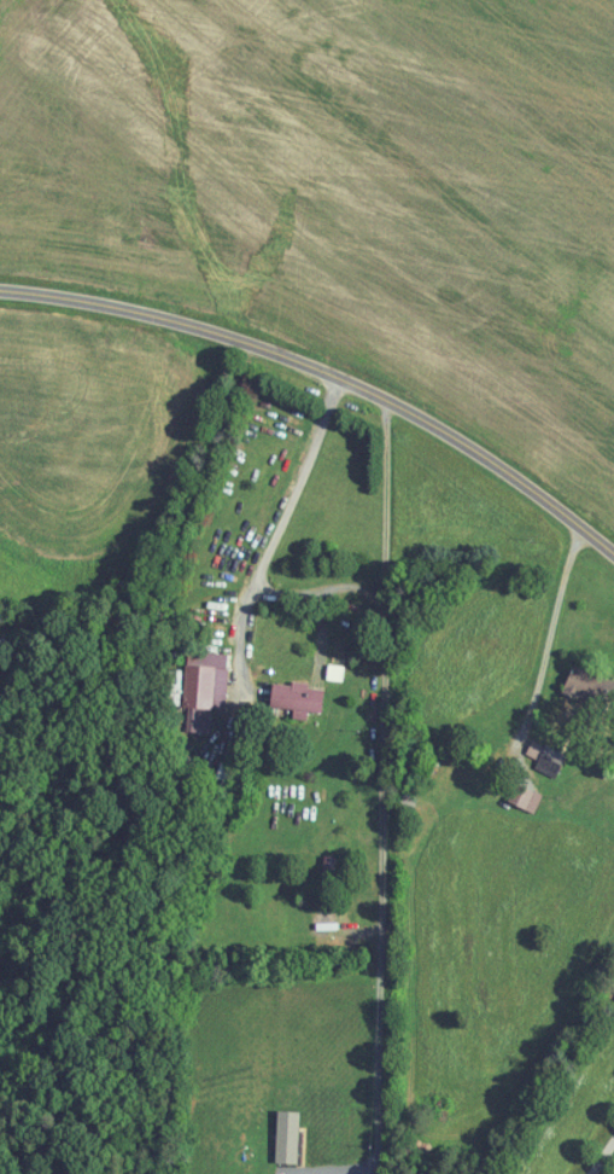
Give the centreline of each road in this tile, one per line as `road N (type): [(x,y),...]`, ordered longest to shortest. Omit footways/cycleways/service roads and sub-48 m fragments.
road 1 (residential): [(386,405),(387,635),(370,746),(384,848),(380,1012),(368,1173)]
road 2 (residential): [(613,549),(532,484),(338,378),(172,318),(0,286)]

